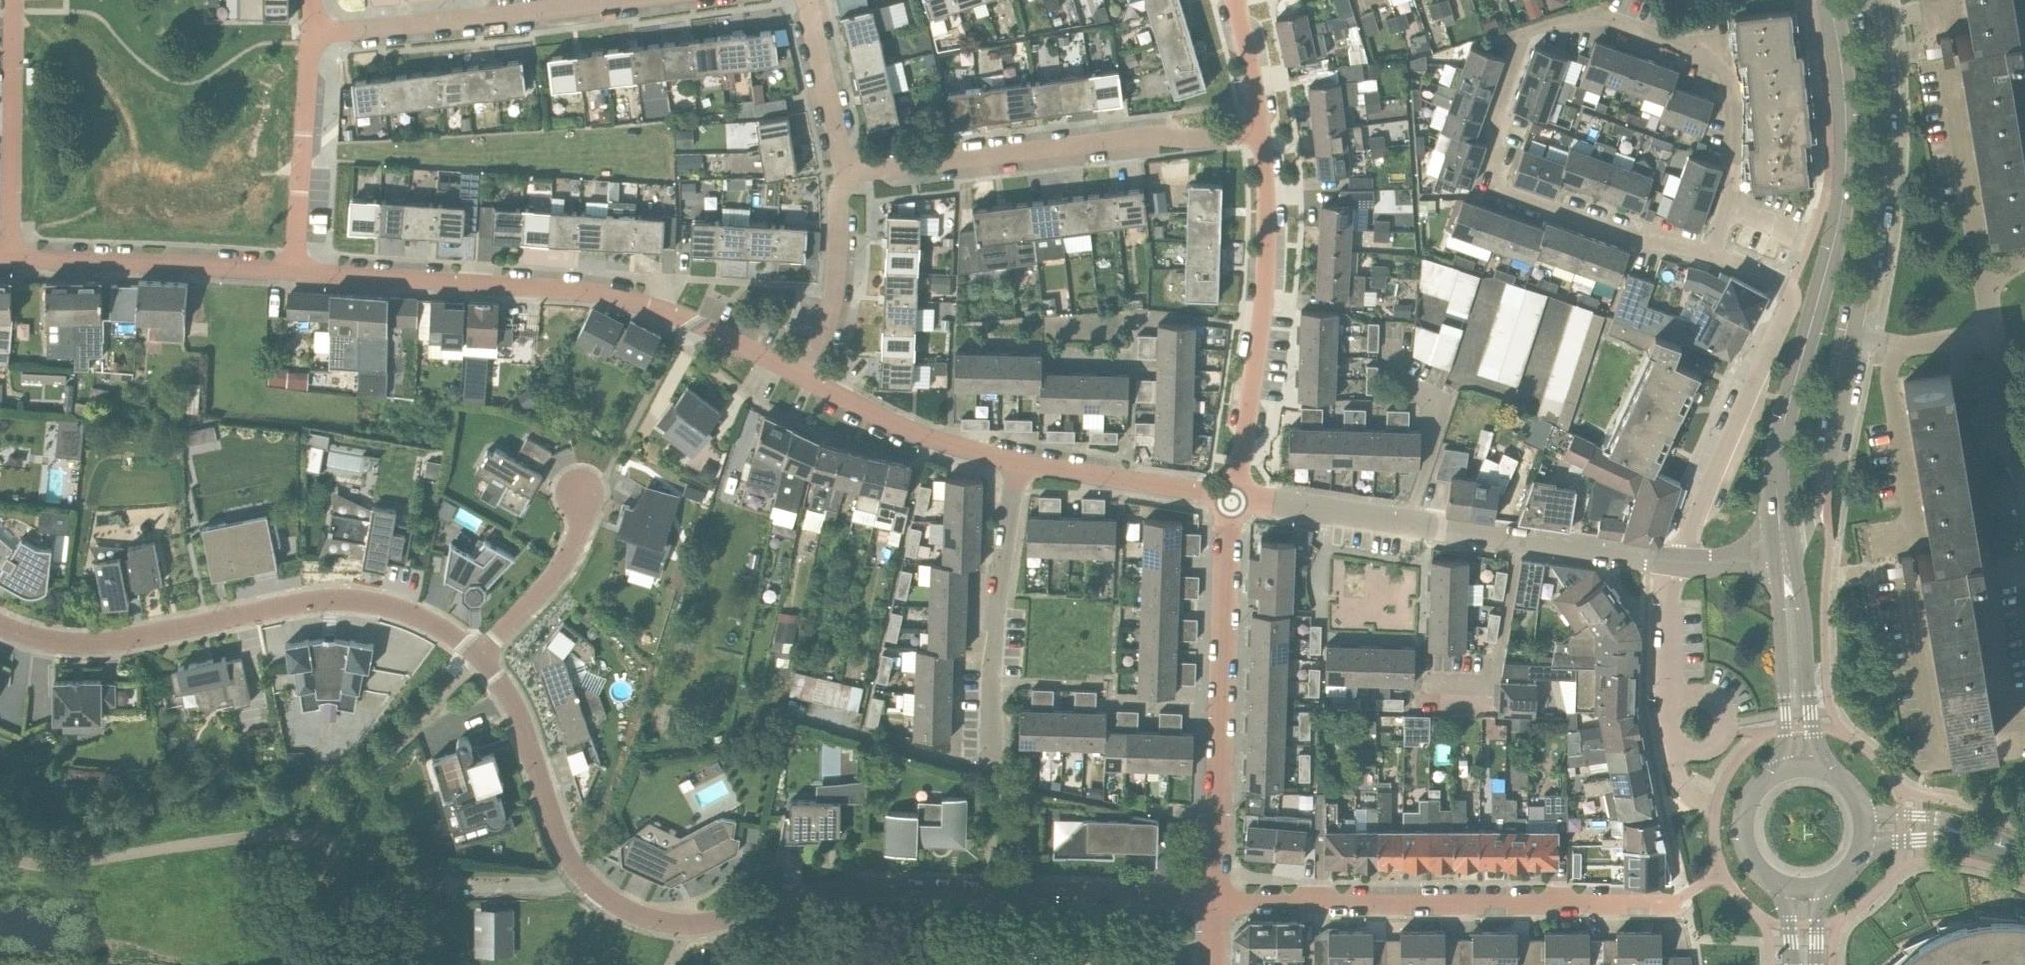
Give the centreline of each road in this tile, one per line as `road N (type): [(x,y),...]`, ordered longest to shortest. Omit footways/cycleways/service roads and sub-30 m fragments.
road 1 (residential): [(1216,896),(853,888),(721,921),(645,918),(599,890),(569,858),(522,722),(479,654)]
road 2 (residential): [(1729,206),(1734,97),(1720,60),(1606,18),(1528,32),(1496,121),(1501,144),(1490,181),(1708,256)]
road 3 (residential): [(804,378),(628,298),(293,271)]
road 4 (residential): [(479,654),(416,613),(365,601),(313,602),(96,643),(35,638),(0,625)]
road 5 (residential): [(1216,896),(1675,900)]
road 6 (residential): [(1673,562),(1234,497)]
road 7 (residential): [(1999,582),(1989,604),(2013,750),(1938,759),(1909,586)]
road 8 (residential): [(845,173),(1261,131)]
road 9 (residential): [(1216,896),(1234,497)]
road 10 (residential): [(1673,562),(1794,287),(1708,256)]
road 11 (residential): [(1234,497),(1265,294),(1261,131)]
road 12 (residential): [(1853,340),(1878,189),(1873,22)]
road 13 (residential): [(314,31),(617,0)]
road 14 (tertiary): [(1830,0),(1843,68),(1846,175),(1819,298)]
road 15 (residential): [(992,757),(992,660),(1017,462)]
road 16 (residential): [(293,271),(12,259)]
road 17 (tertiary): [(1785,560),(1780,440),(1819,298)]
road 18 (residential): [(12,259),(15,0)]
road 19 (residential): [(1960,340),(1999,582)]
road 20 (residential): [(1696,799),(1677,768),(1670,721),(1673,562)]
road 21 (residential): [(293,271),(314,31)]
road 22 (residential): [(1785,560),(1802,541),(1825,489),(1853,340)]
road 23 (residential): [(1017,462),(927,436),(804,378)]
road 24 (residential): [(1234,497),(1017,462)]
road 25 (residential): [(804,378),(833,298),(845,173)]
road 26 (tertiary): [(1796,770),(1785,560)]
road 27 (residential): [(1899,350),(1888,378),(1911,516),(1906,528),(1885,533)]
road 28 (residential): [(1982,272),(1949,74)]
road 29 (residential): [(479,654),(562,566),(590,502)]
road 30 (secondary): [(1796,770),(1761,788),(1744,824),(1745,845),(1766,879),(1803,893)]
road 31 (residential): [(845,173),(807,0)]
road 32 (secondary): [(2024,855),(1944,829),(1867,829)]
road 33 (residential): [(1992,334),(2006,426),(2014,454),(2024,461)]
road 34 (residential): [(1261,131),(1237,0)]

